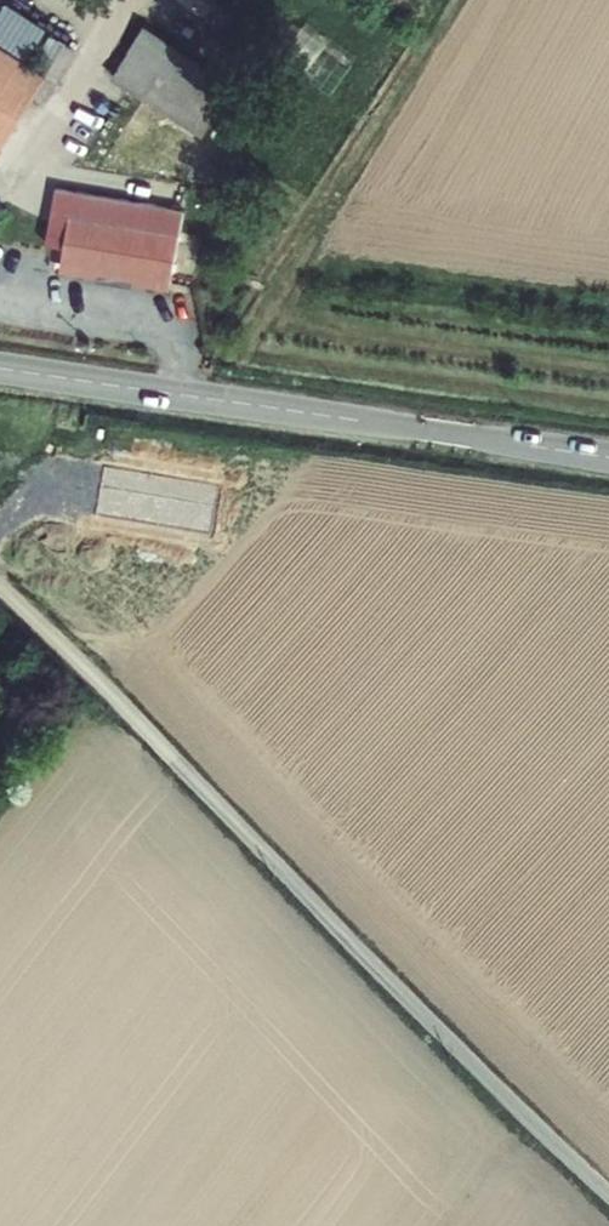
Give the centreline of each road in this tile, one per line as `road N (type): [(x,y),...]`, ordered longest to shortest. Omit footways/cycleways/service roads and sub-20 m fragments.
road 1 (unclassified): [(0,589),(608,1196)]
road 2 (tertiary): [(0,369),(608,456)]

